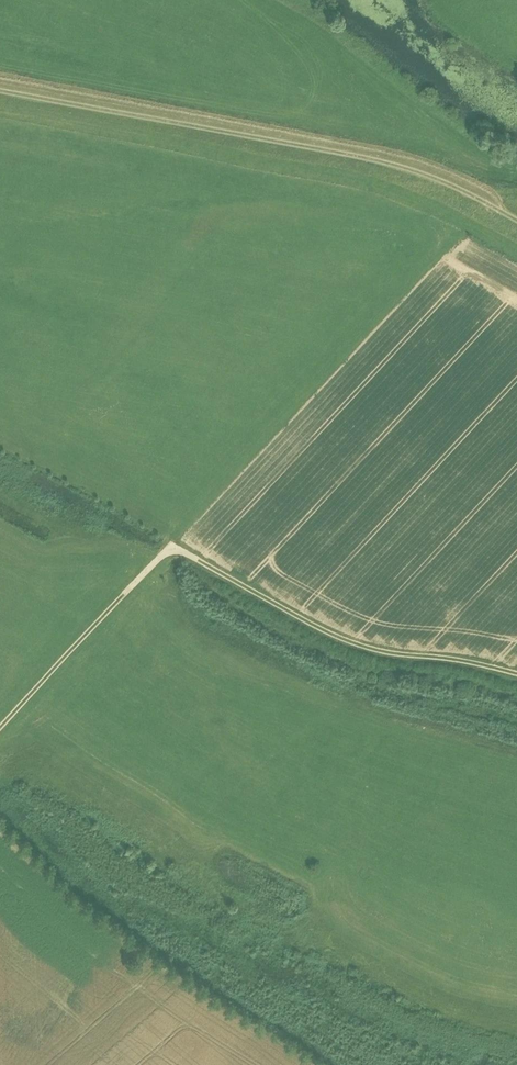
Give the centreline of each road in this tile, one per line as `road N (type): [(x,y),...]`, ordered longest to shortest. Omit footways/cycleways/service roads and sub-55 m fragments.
road 1 (track): [(0,728),(174,550),(357,645),(516,674)]
road 2 (track): [(0,90),(387,163),(516,221)]

